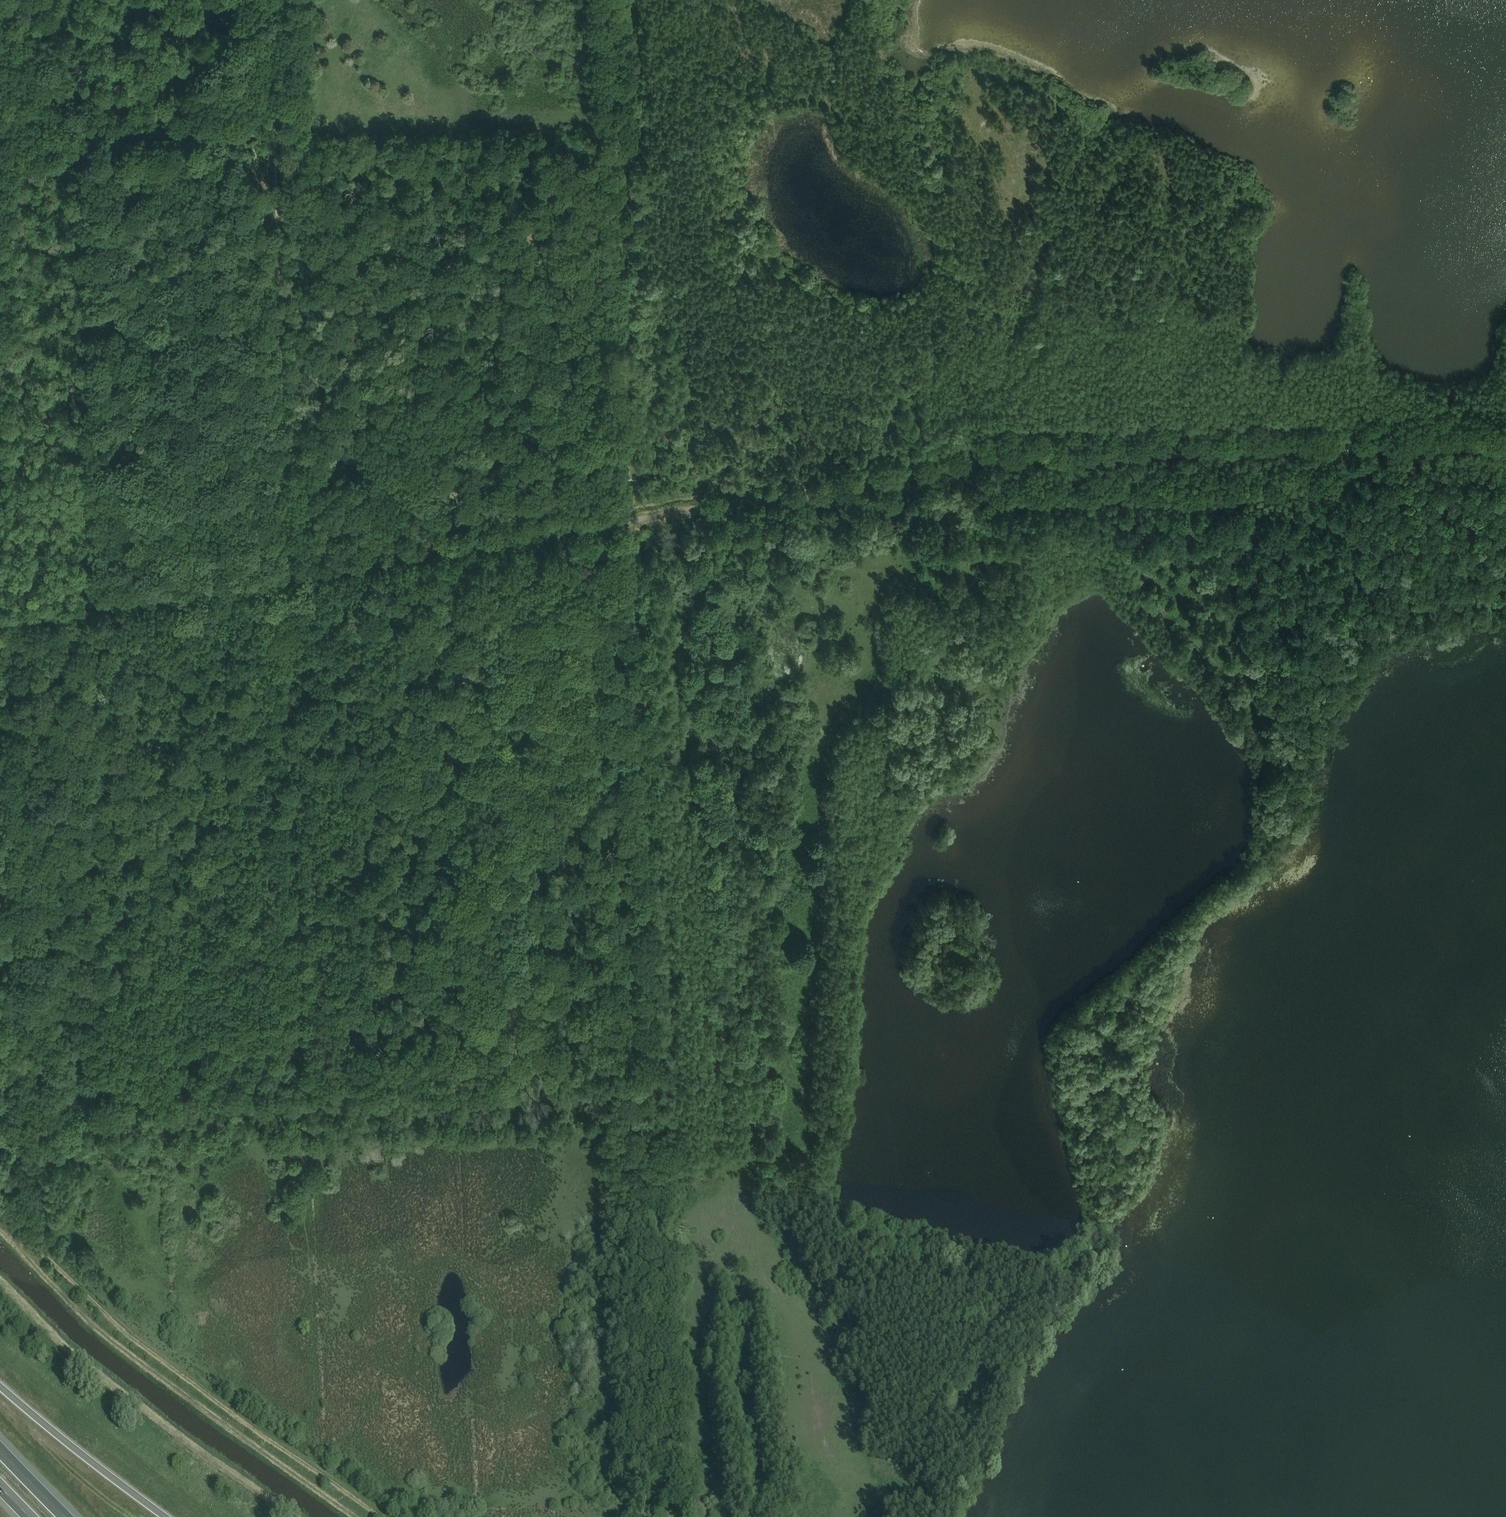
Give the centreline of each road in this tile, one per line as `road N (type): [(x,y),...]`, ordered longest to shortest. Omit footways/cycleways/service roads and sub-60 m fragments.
road 1 (motorway): [(166,1516),(0,1386)]

